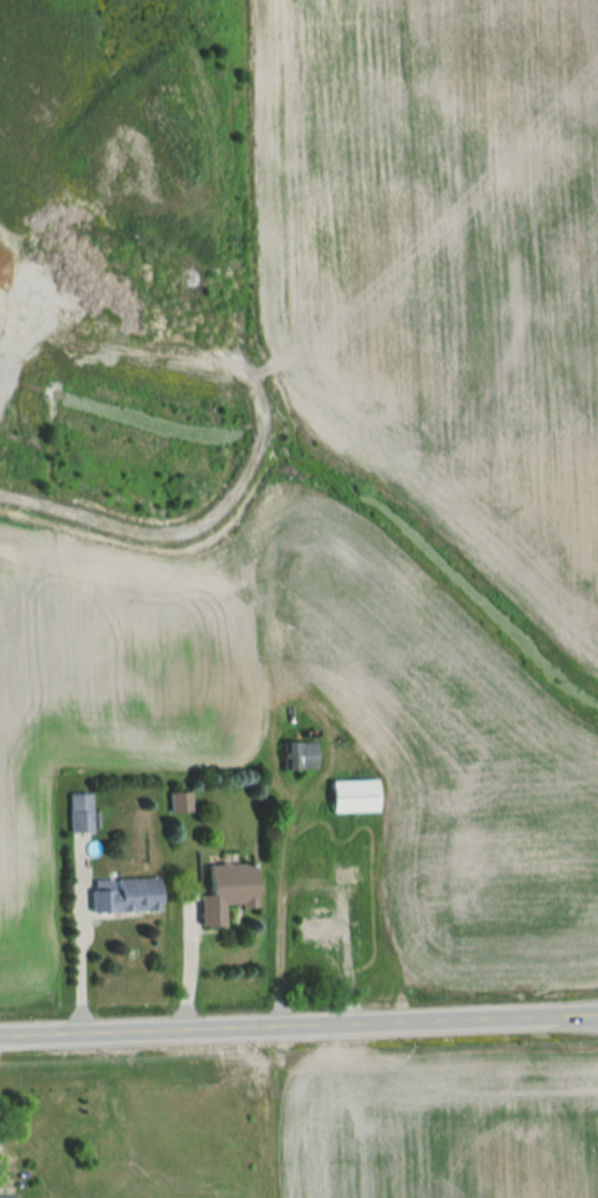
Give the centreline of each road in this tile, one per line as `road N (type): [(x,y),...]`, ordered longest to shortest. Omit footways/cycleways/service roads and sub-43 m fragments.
road 1 (tertiary): [(0,1038),(597,1014)]

